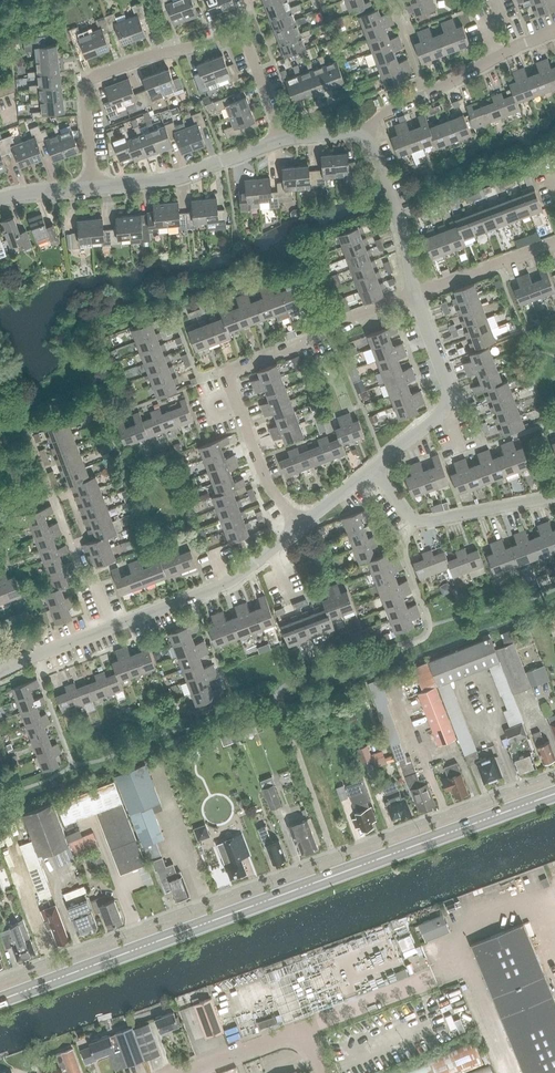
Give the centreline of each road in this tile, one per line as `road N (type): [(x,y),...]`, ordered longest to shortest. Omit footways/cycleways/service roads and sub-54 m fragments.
road 1 (secondary): [(0,999),(554,794)]
road 2 (residential): [(302,520),(263,479),(230,395),(231,368),(416,294)]
road 3 (residential): [(279,141),(241,42),(158,53),(95,75),(88,92),(92,188)]
road 4 (residential): [(0,671),(231,582),(302,520)]
road 5 (residential): [(369,467),(445,409),(446,378),(416,294)]
road 6 (residential): [(369,467),(414,523),(554,496)]
road 7 (residential): [(92,188),(174,180),(279,141)]
road 8 (residential): [(416,294),(368,127)]
road 9 (unclassified): [(181,1072),(291,1033),(308,1042),(321,1072)]
road 10 (residential): [(416,294),(554,242)]
road 11 (residential): [(368,127),(487,56)]

